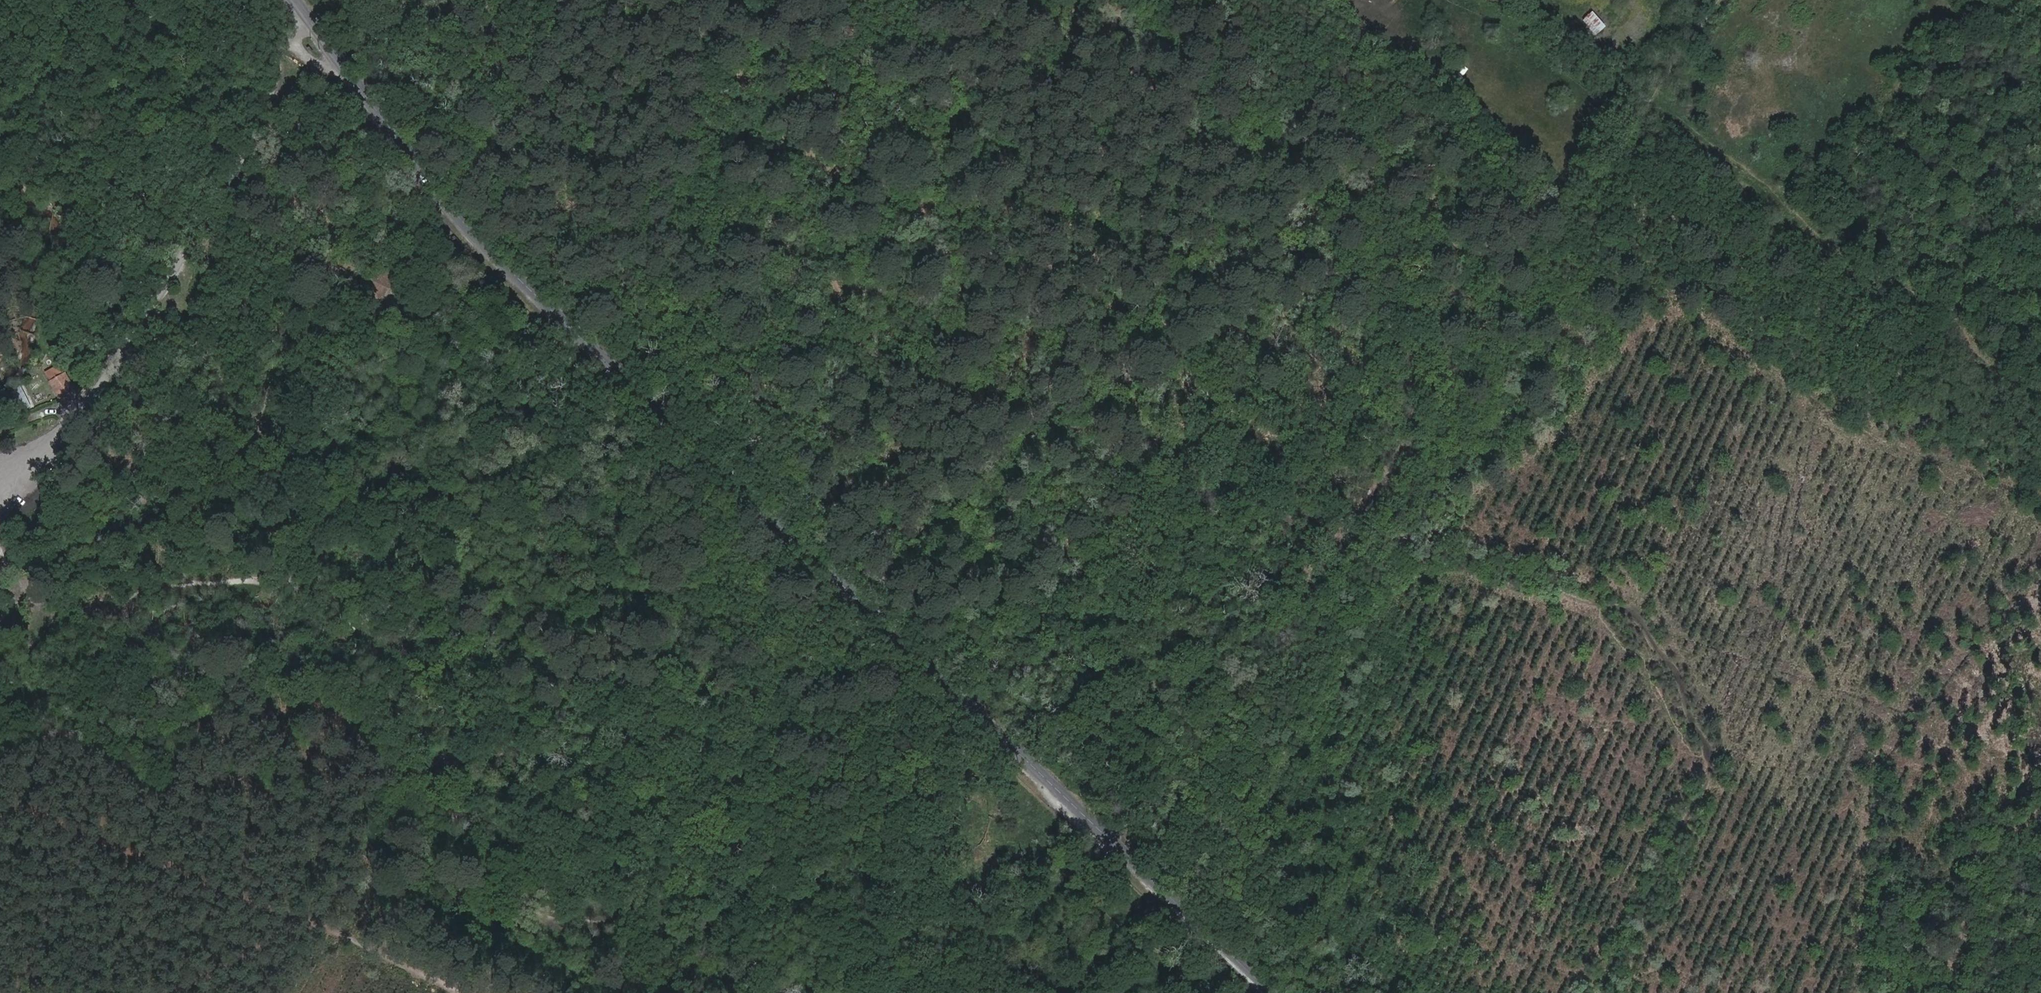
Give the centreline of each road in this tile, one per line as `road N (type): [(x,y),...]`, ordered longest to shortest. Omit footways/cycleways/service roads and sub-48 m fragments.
road 1 (tertiary): [(1269,992),(699,449),(458,236),(439,197),(297,0)]
road 2 (track): [(167,992),(311,919),(75,735),(18,679)]
road 3 (track): [(0,798),(311,919),(463,992)]
road 4 (track): [(11,992),(92,837)]

